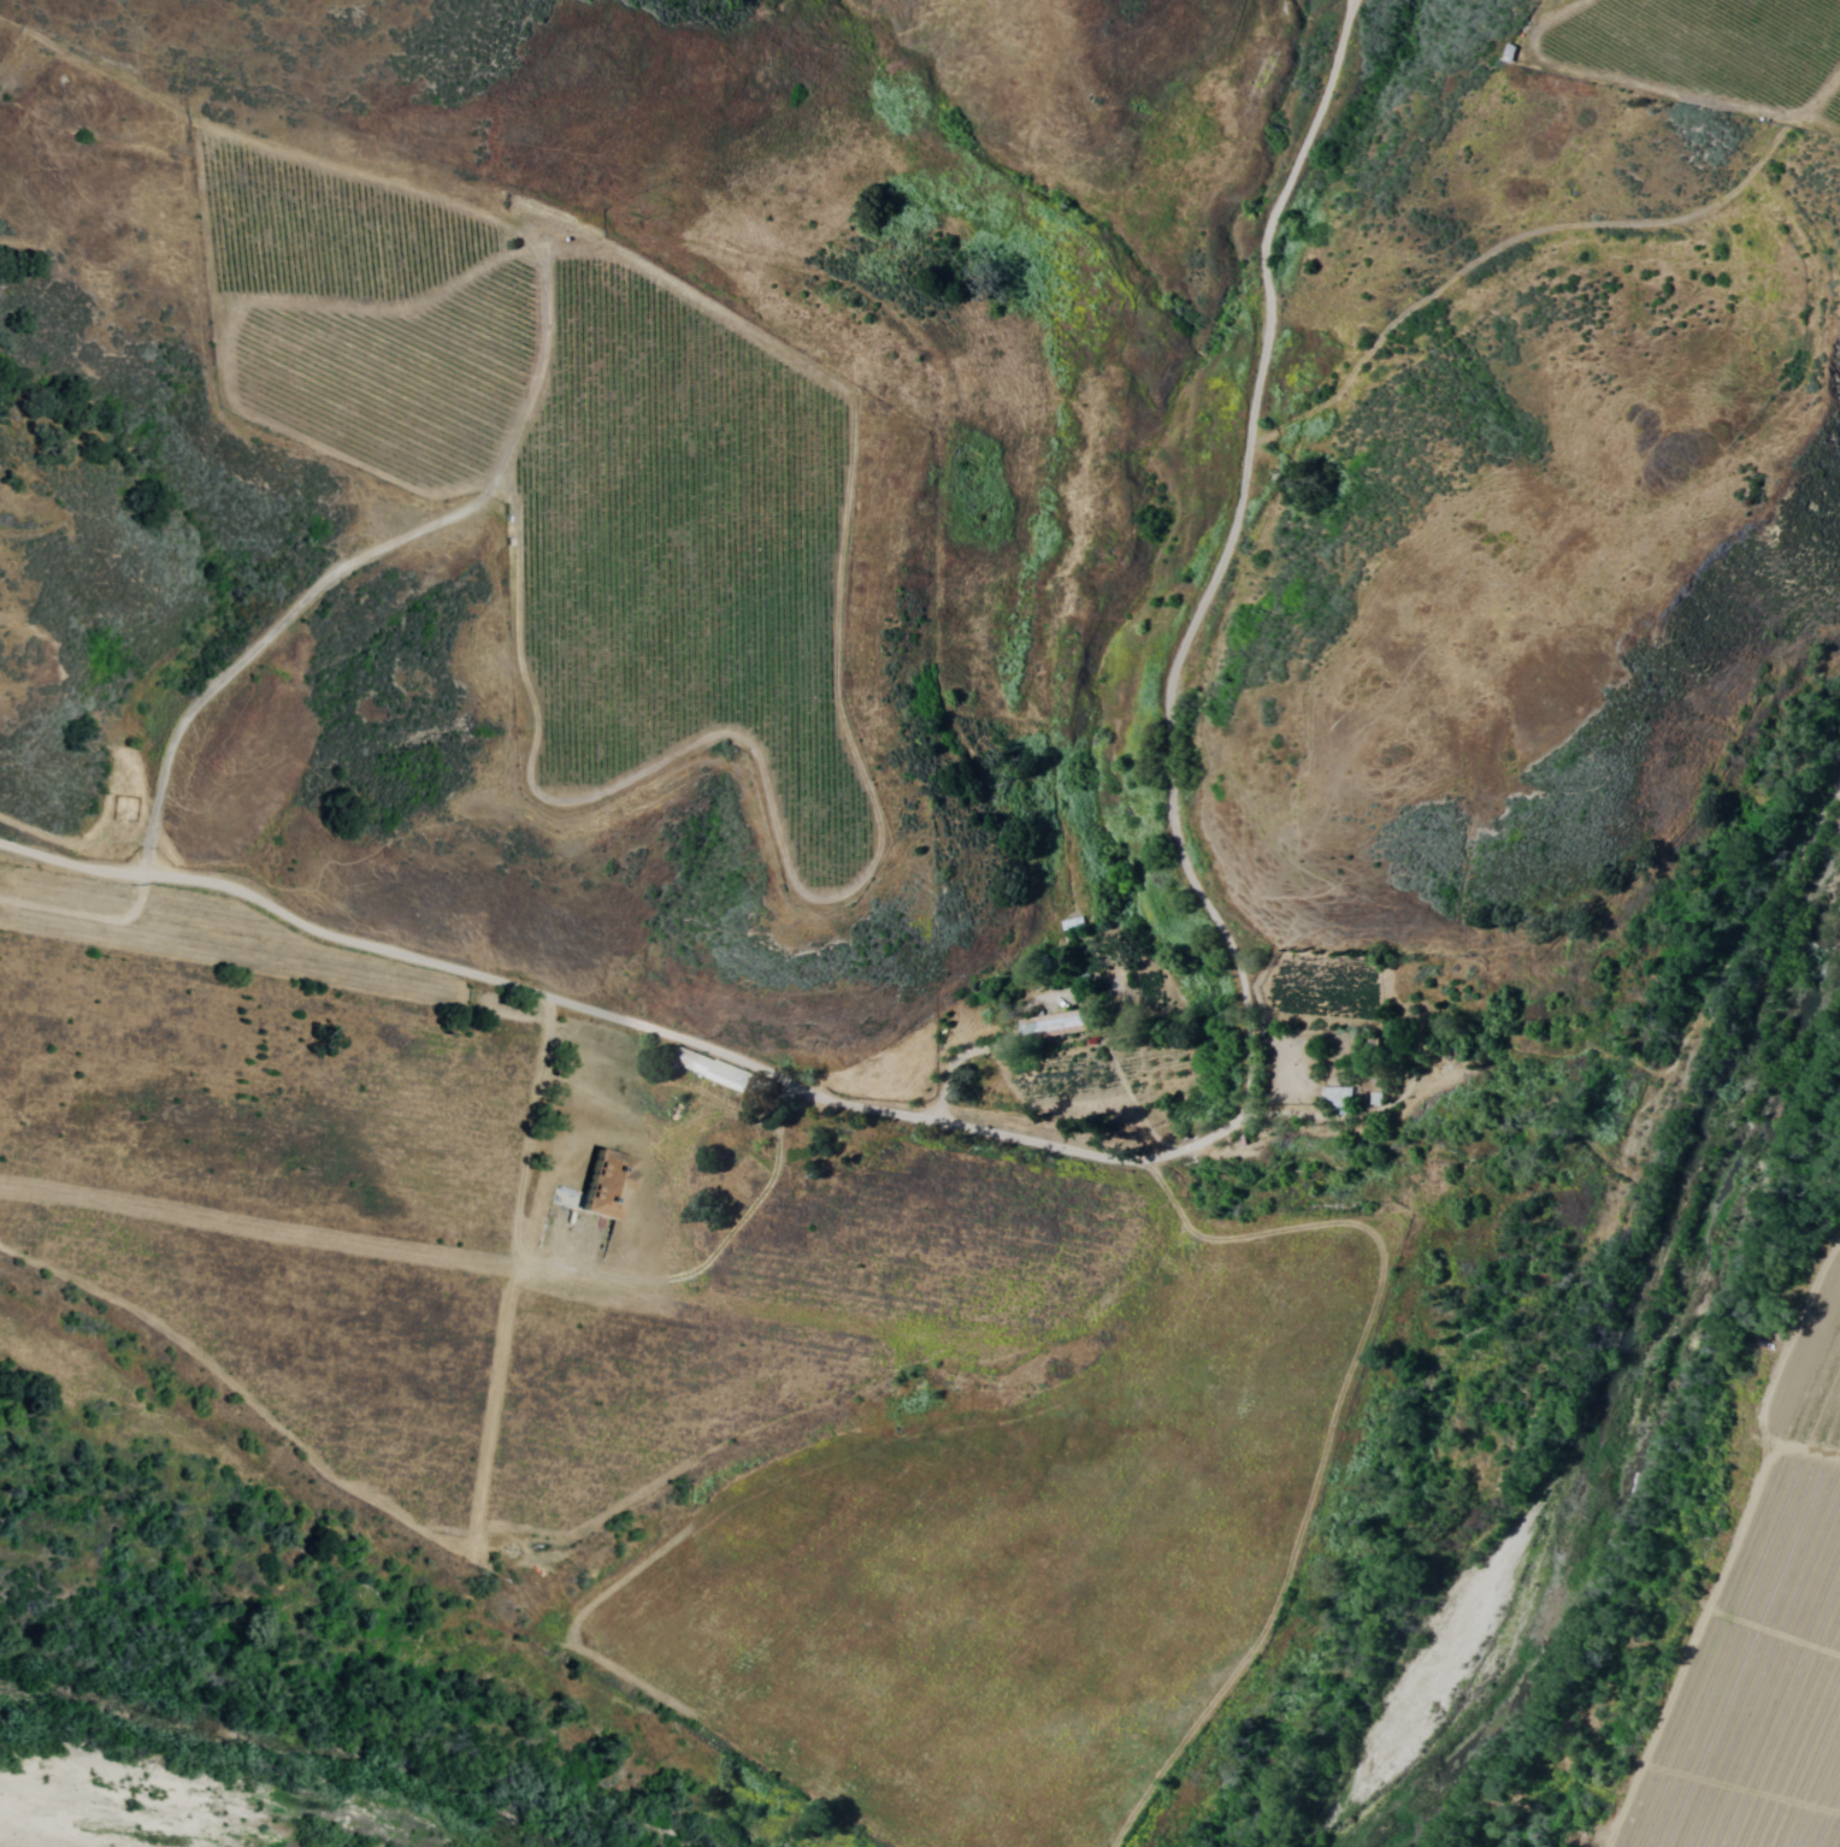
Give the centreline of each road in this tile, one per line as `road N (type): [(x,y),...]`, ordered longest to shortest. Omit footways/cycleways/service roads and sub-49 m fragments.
road 1 (residential): [(797,1091),(863,1117),(1142,1164),(1187,1153),(1233,1121),(1243,1104),(1234,1002),(1149,808),(1130,715),(1134,680),(1179,562),(1192,382),(1237,300),(1237,240),(1273,178),(1275,113),(1296,35),(1280,0)]
road 2 (residential): [(153,875),(164,763),(236,665),(296,607),(342,577),(480,513),(524,466),(561,393),(567,343),(561,306),(503,237),(212,135),(0,30)]

